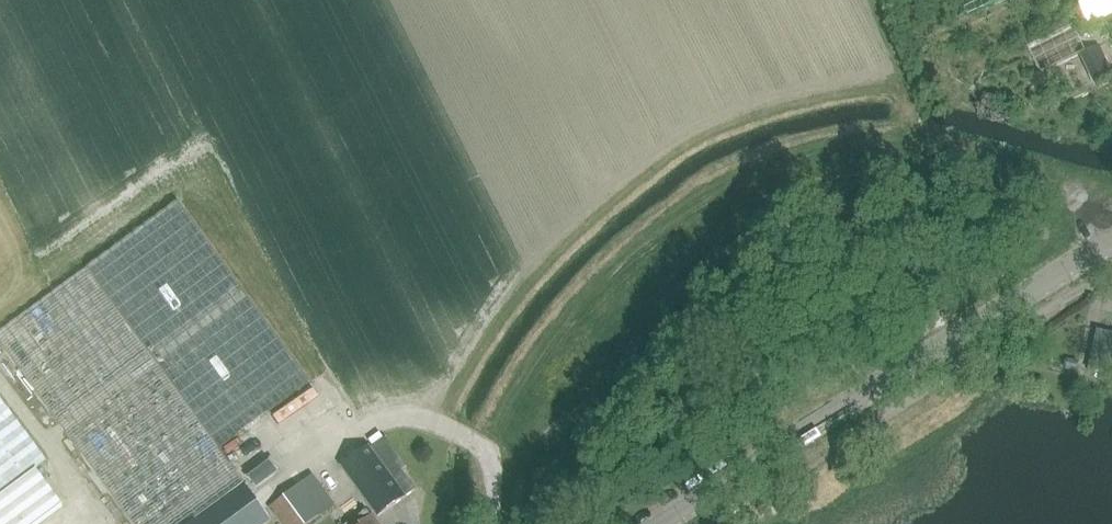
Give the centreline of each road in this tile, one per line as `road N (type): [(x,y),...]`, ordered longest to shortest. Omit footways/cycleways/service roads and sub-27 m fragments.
road 1 (tertiary): [(658,523),(1111,241)]

